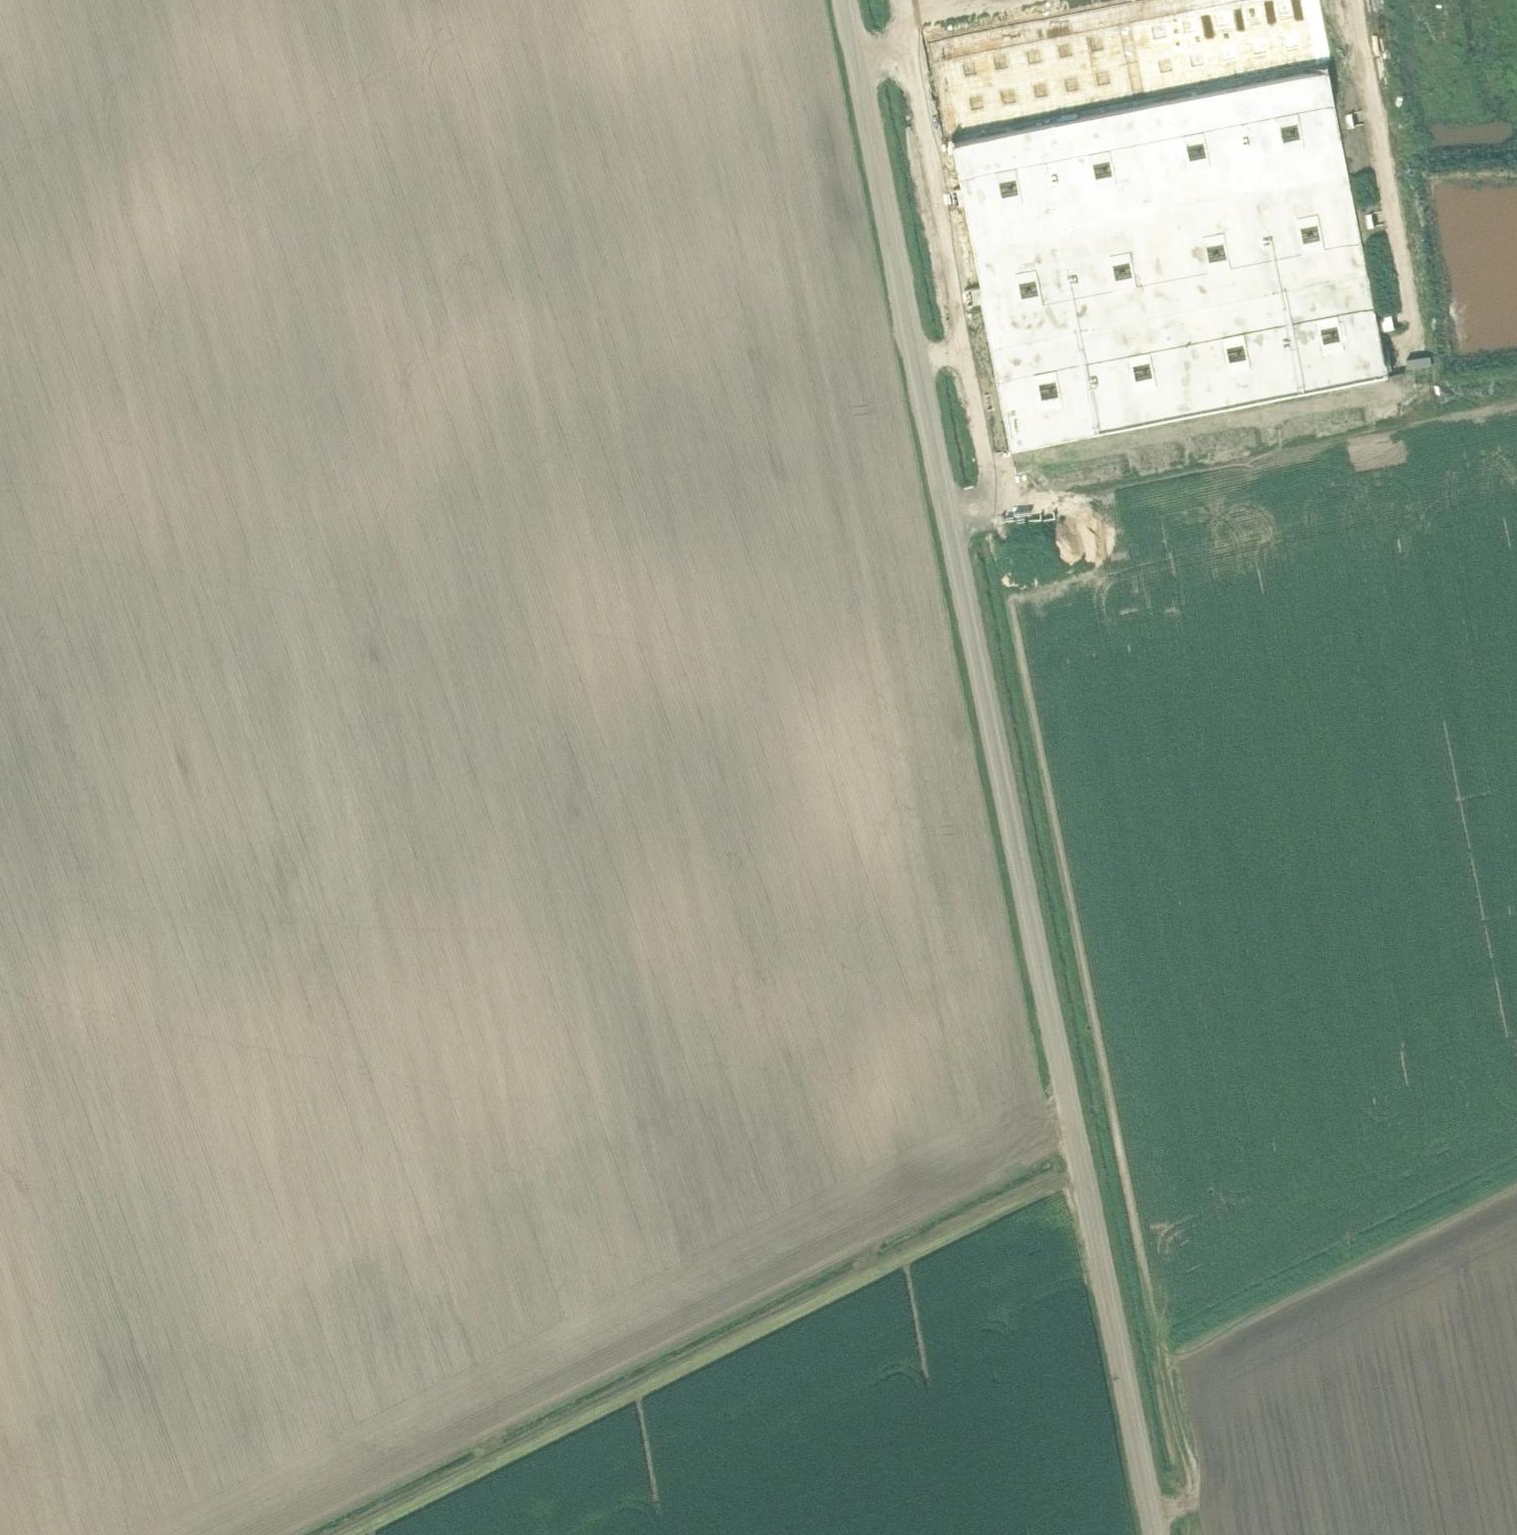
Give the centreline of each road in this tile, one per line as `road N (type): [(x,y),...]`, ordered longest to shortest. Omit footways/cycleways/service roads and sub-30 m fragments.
road 1 (track): [(1164,1534),(847,0)]

